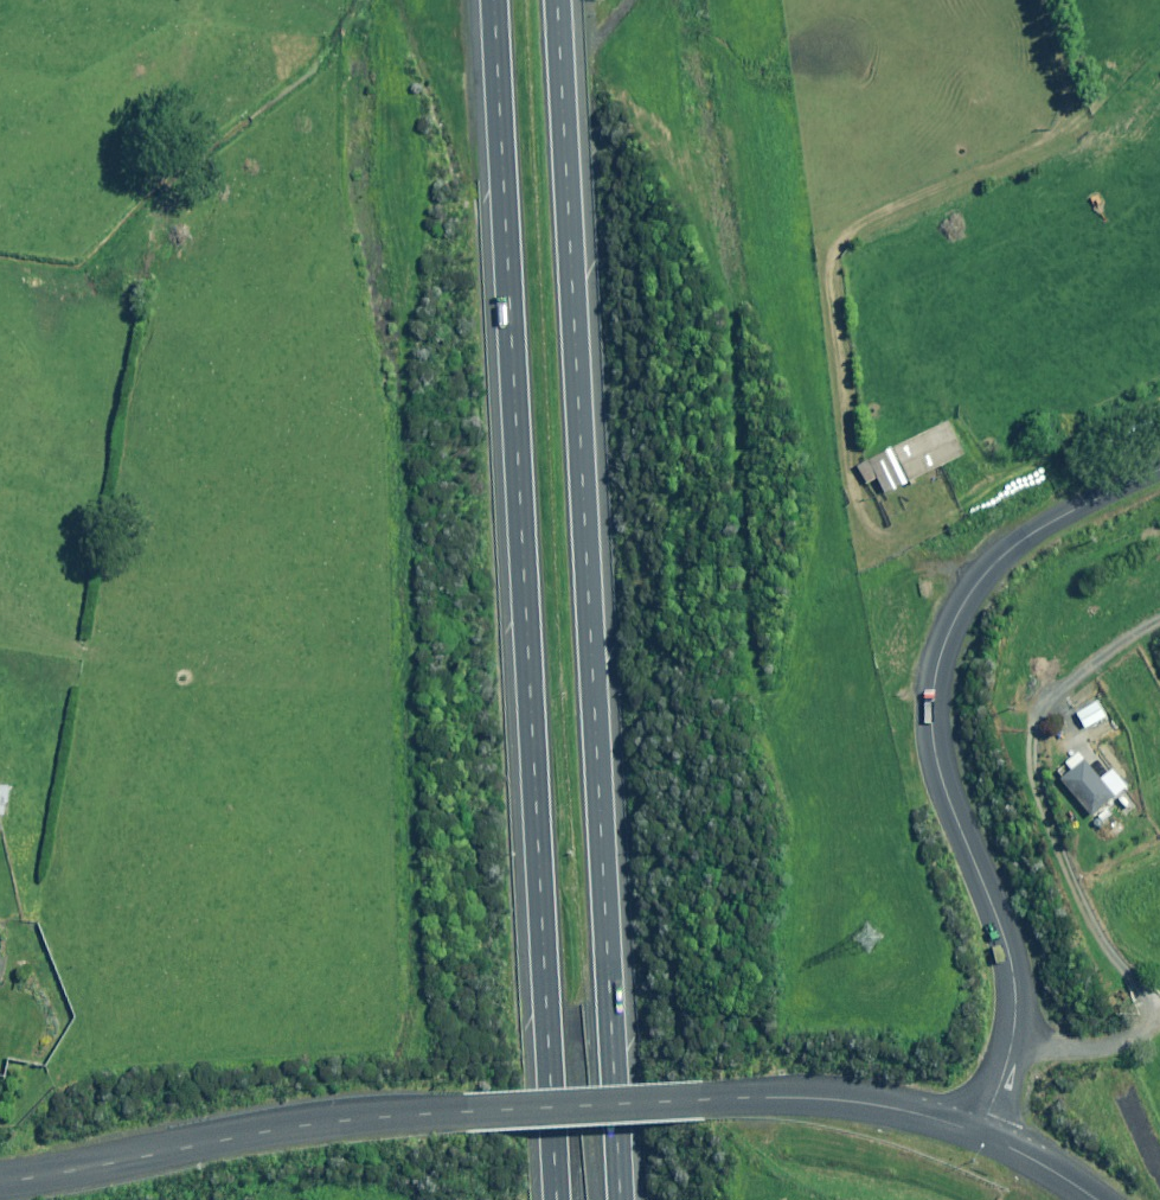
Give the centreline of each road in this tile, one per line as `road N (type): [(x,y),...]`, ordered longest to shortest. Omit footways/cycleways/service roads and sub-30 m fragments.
road 1 (motorway): [(565,1199),(521,587),(494,0)]
road 2 (motorway): [(556,0),(628,1199)]
road 3 (unclassified): [(983,1134),(865,1104),(701,1102),(319,1124),(0,1181)]
road 4 (unclassified): [(1159,470),(1065,514),(1003,556),(962,609),(941,656),(935,741),(1016,971),(1008,1063),(983,1134)]
road 5 (unclassified): [(1095,1199),(983,1134)]

